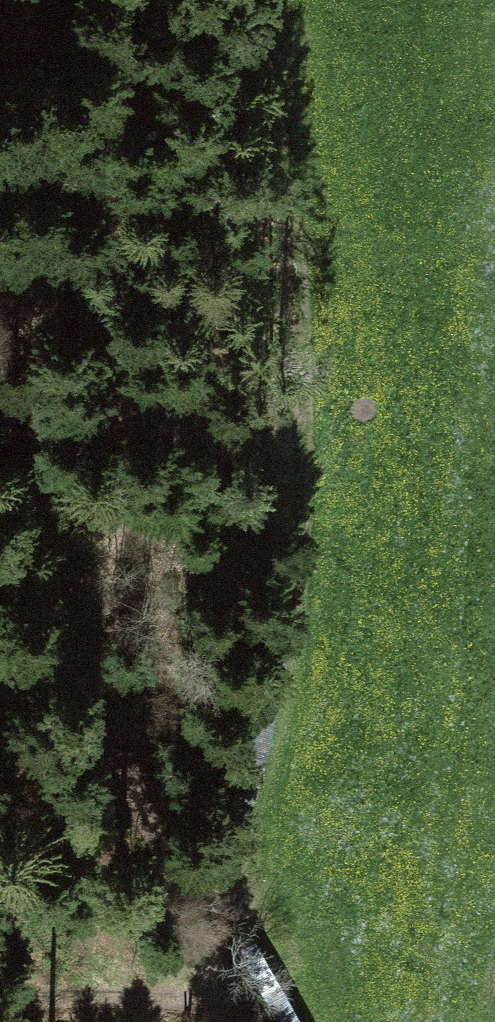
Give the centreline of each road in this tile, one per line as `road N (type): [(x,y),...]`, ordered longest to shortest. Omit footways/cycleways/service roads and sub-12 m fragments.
road 1 (track): [(260,0),(318,307),(268,751),(192,913)]
road 2 (track): [(0,389),(54,506),(218,987)]
road 3 (track): [(218,987),(32,1002),(0,990)]

